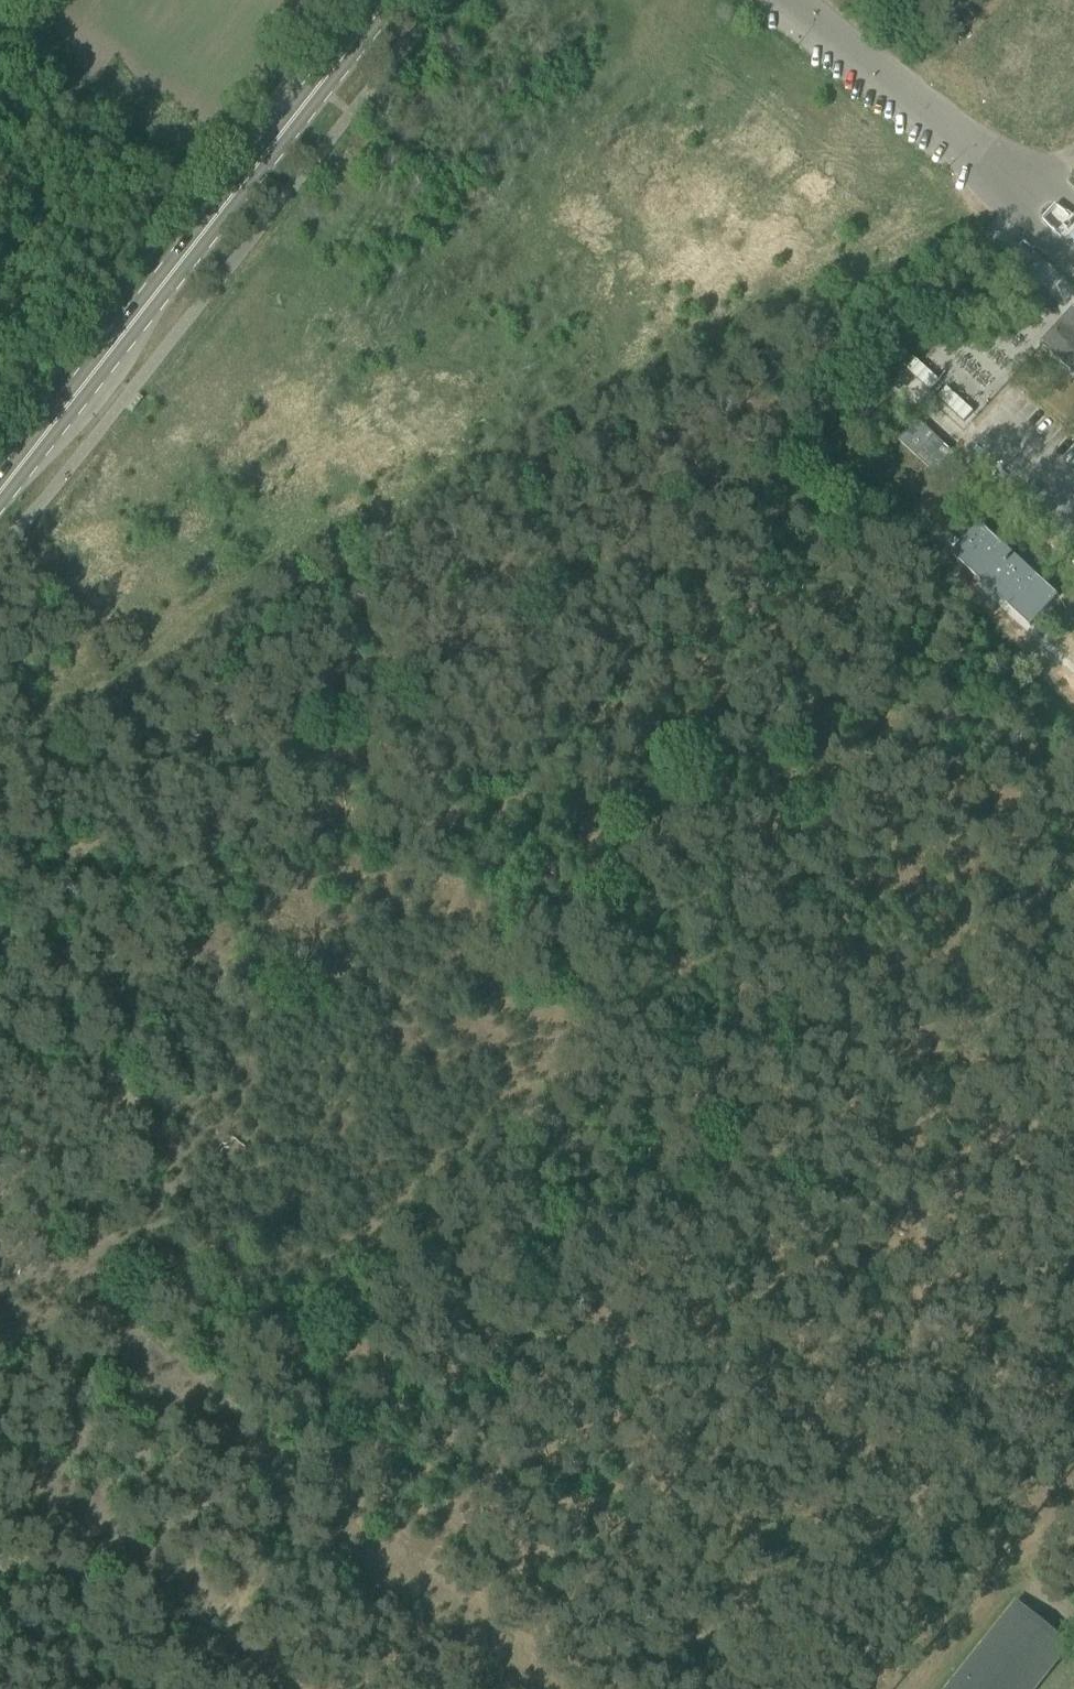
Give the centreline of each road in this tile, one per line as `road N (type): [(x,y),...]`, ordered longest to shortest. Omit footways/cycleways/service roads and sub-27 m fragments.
road 1 (secondary): [(0,462),(382,0)]
road 2 (unclassified): [(997,167),(791,0)]

